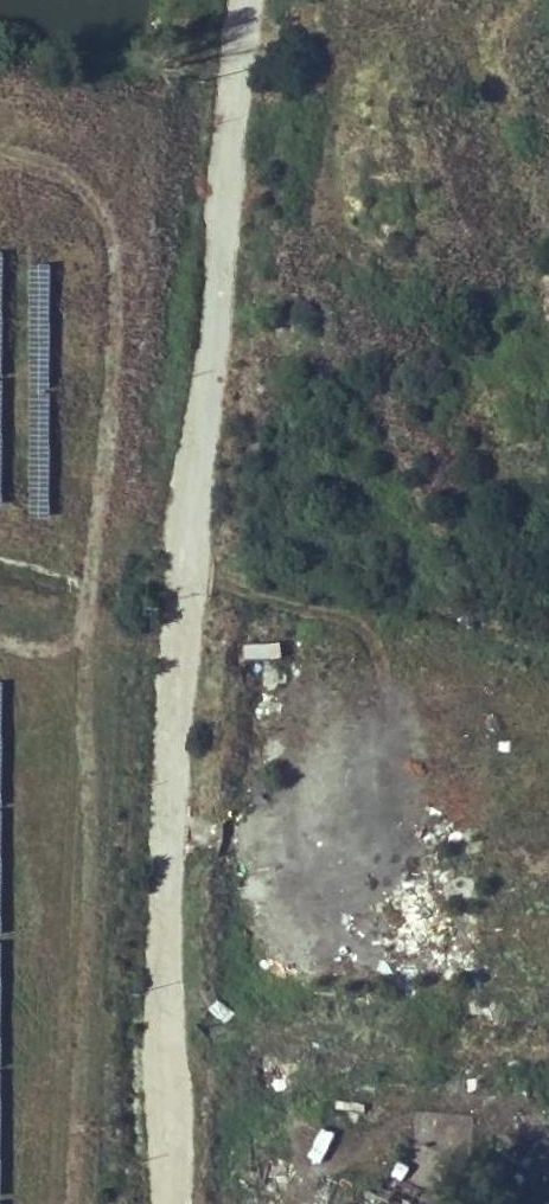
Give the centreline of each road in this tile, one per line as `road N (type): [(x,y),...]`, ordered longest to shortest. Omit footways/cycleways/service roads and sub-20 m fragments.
road 1 (unclassified): [(174,1203),(165,994),(172,782),(241,0)]

